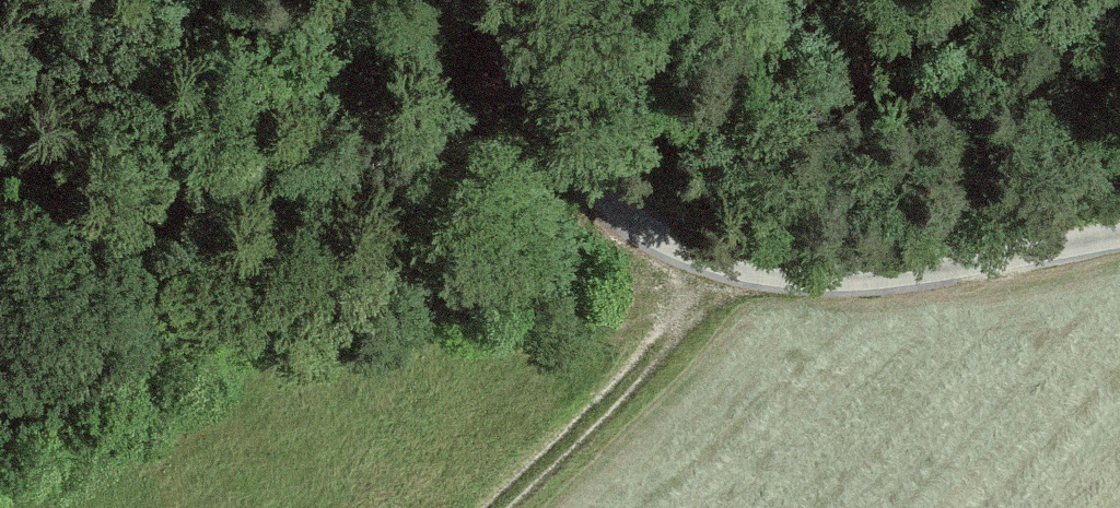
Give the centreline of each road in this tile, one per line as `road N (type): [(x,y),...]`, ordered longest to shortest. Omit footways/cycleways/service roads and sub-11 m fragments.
road 1 (track): [(1119,244),(1004,267),(827,282),(699,263),(583,177),(477,0)]
road 2 (track): [(493,507),(737,269)]

